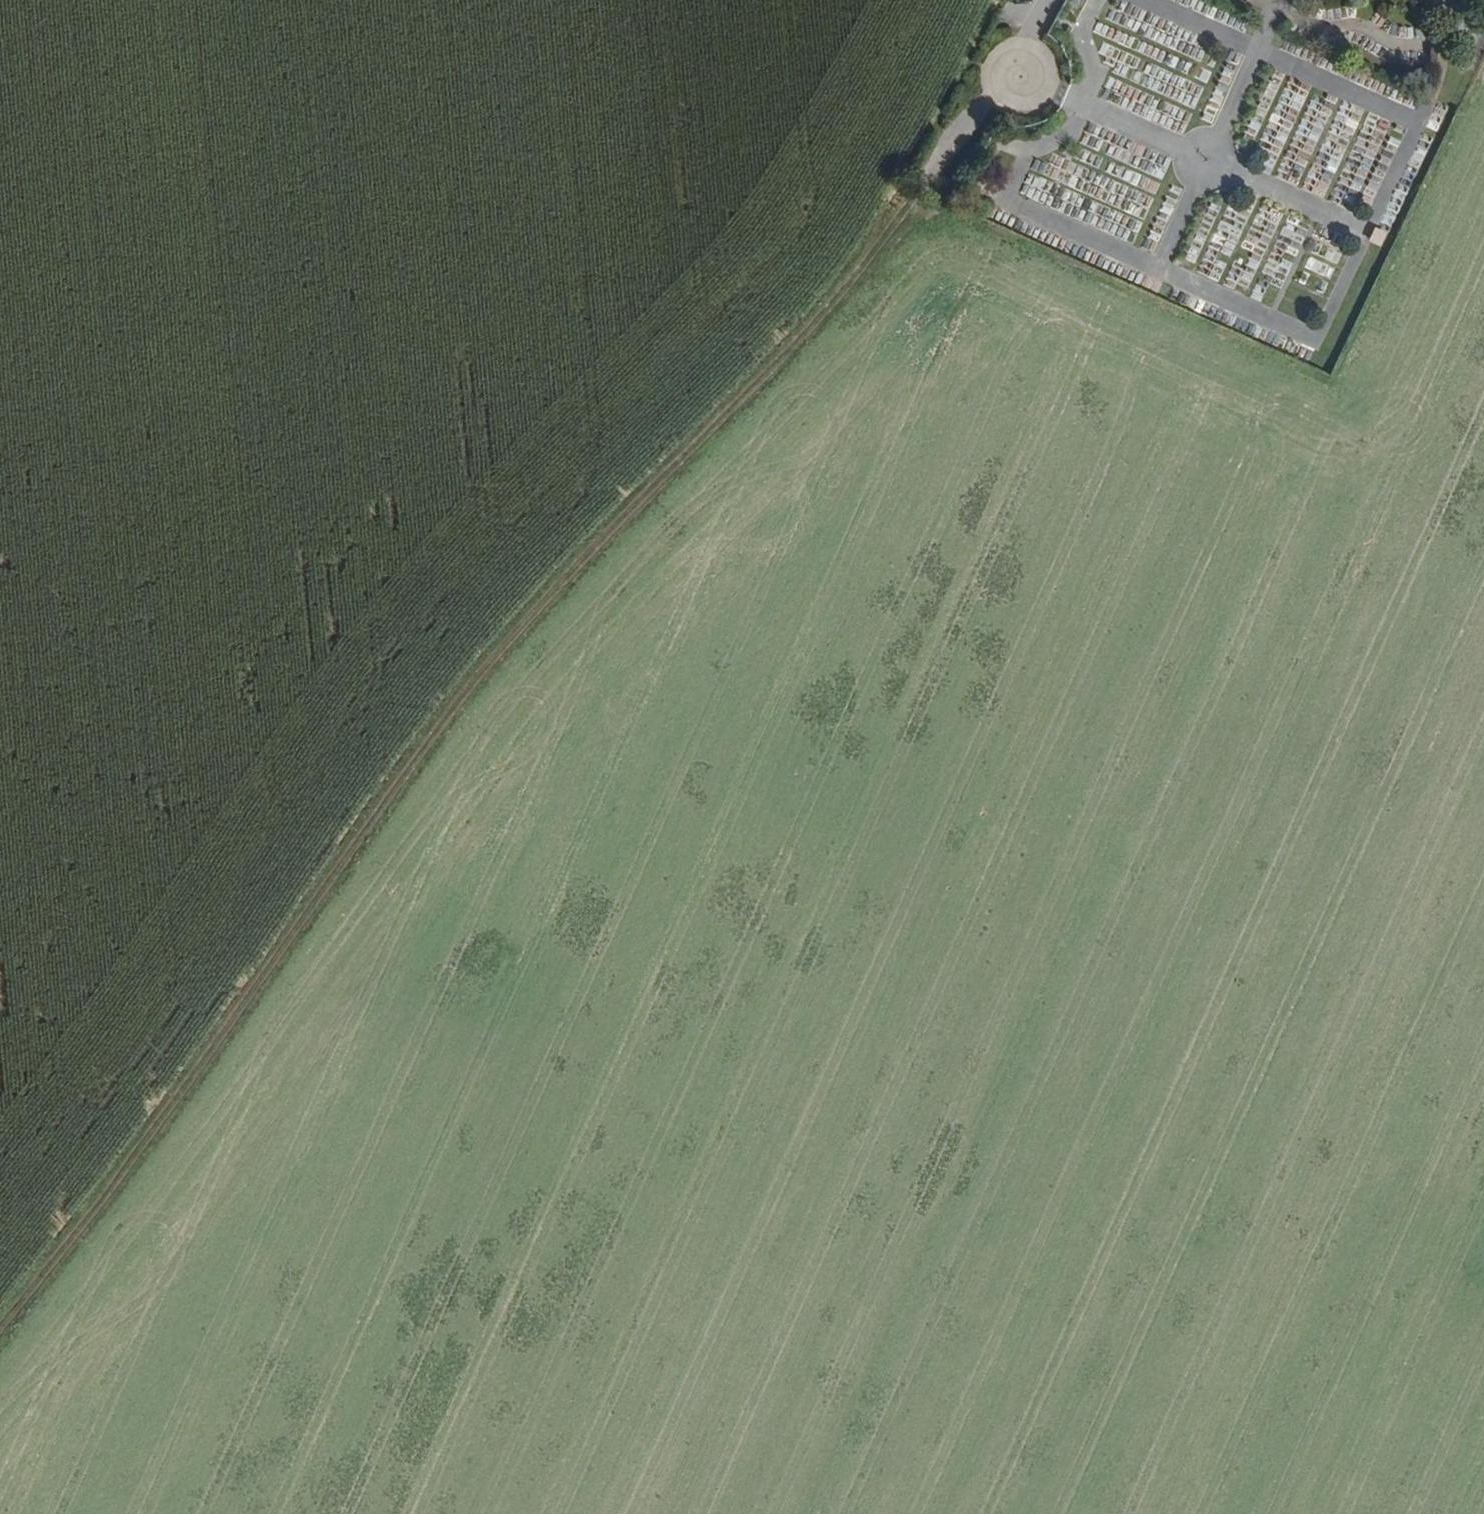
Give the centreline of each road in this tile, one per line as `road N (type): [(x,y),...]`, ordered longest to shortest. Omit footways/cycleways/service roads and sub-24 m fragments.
road 1 (track): [(911,203),(821,320),(592,549),(482,675),(161,1122),(0,1331)]
road 2 (unclassified): [(1052,0),(1013,81),(955,138),(911,203)]

